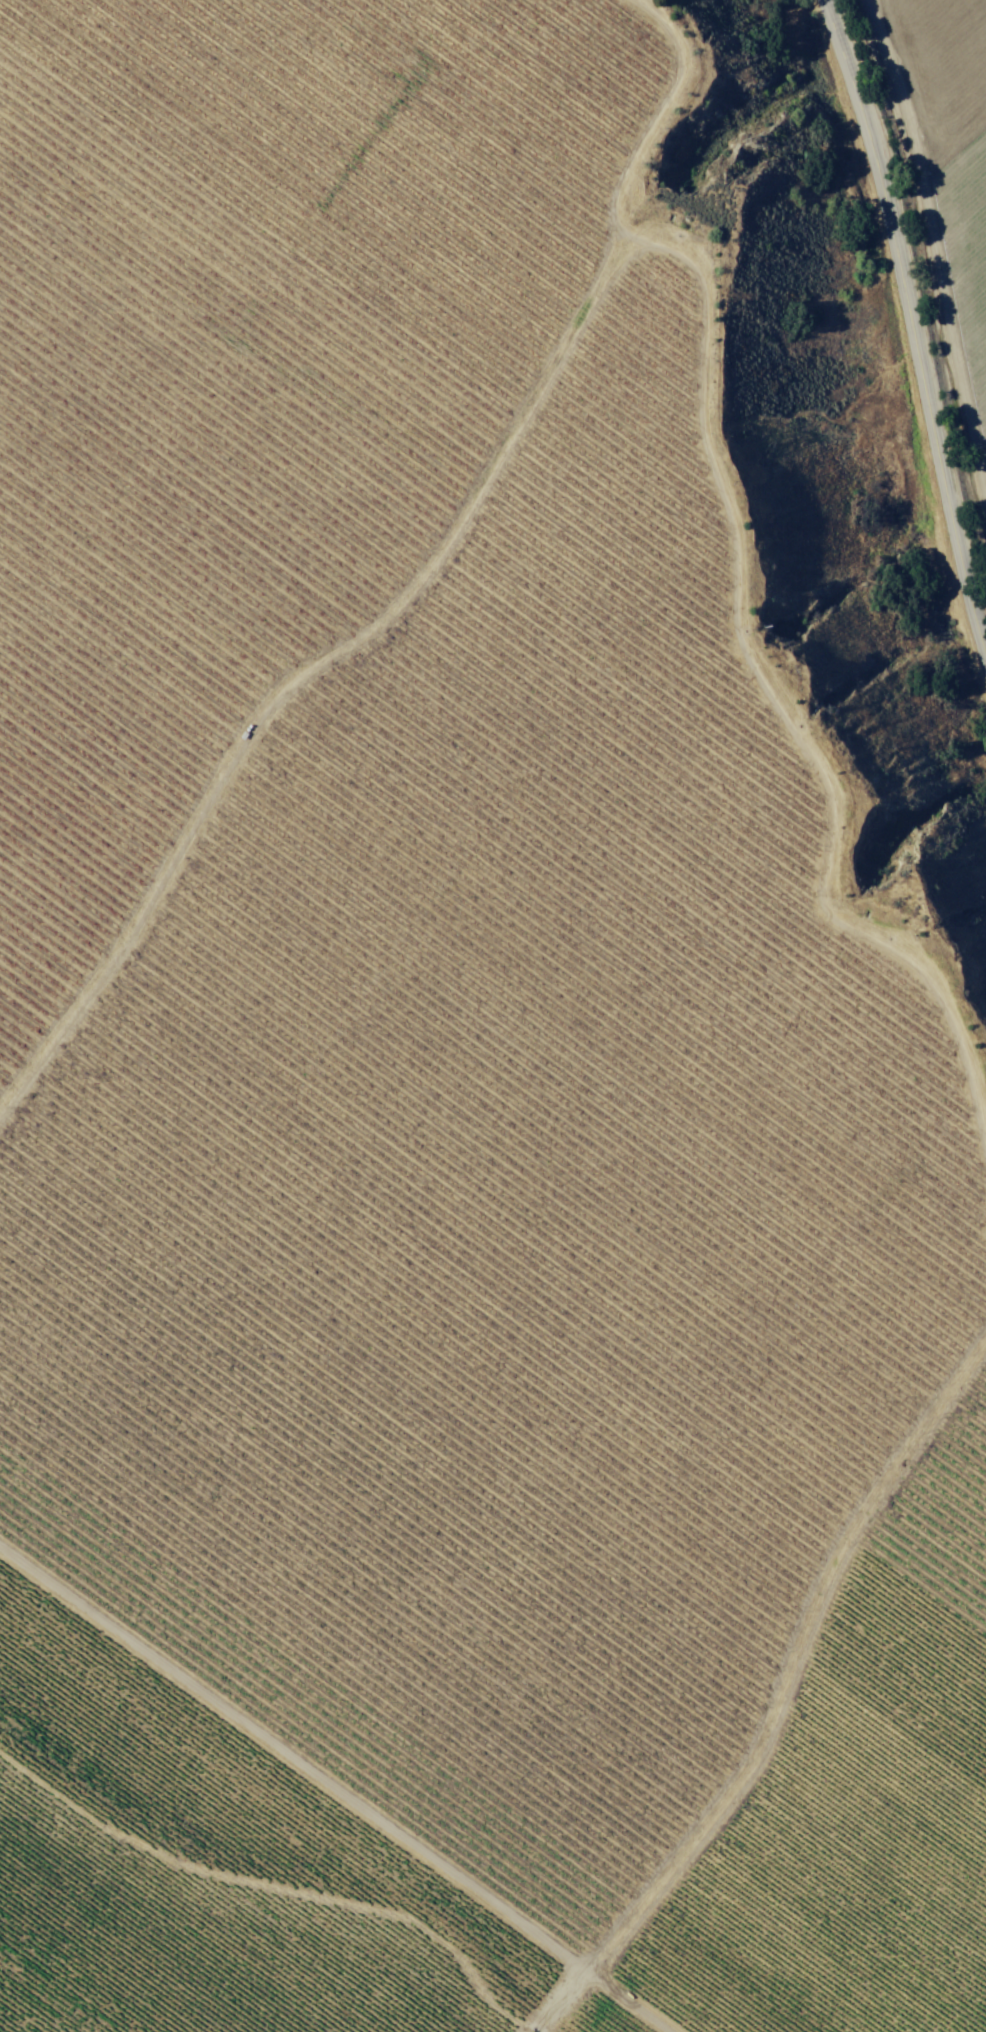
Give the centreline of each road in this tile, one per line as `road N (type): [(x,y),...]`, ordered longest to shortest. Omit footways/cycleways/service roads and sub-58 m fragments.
road 1 (track): [(0,1568),(573,1966)]
road 2 (secondary): [(985,651),(897,252),(889,178),(826,0)]

